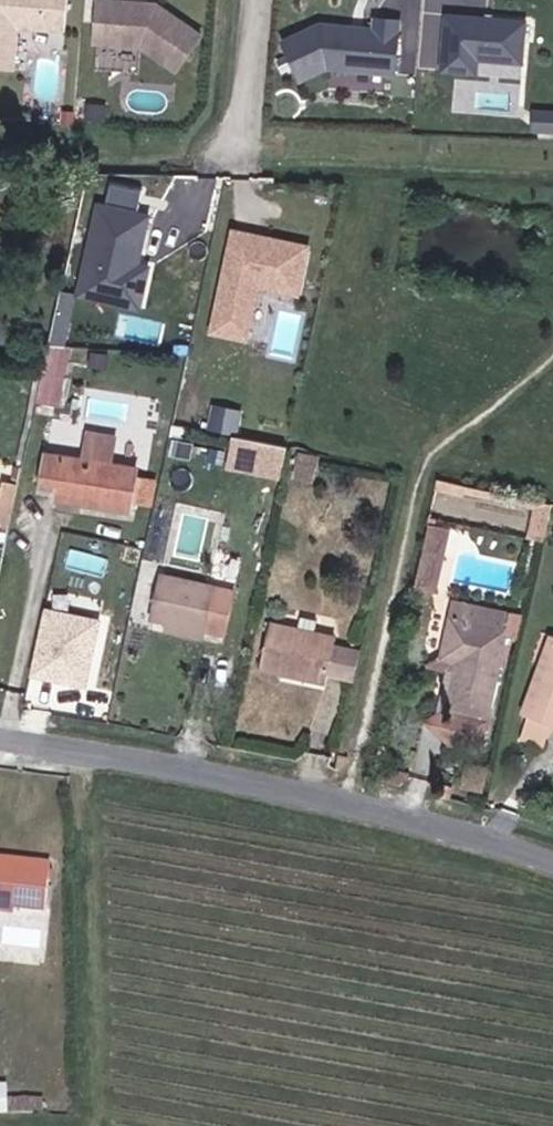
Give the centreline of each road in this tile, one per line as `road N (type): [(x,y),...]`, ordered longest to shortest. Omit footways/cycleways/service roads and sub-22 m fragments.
road 1 (unclassified): [(552,877),(234,781),(0,747)]

